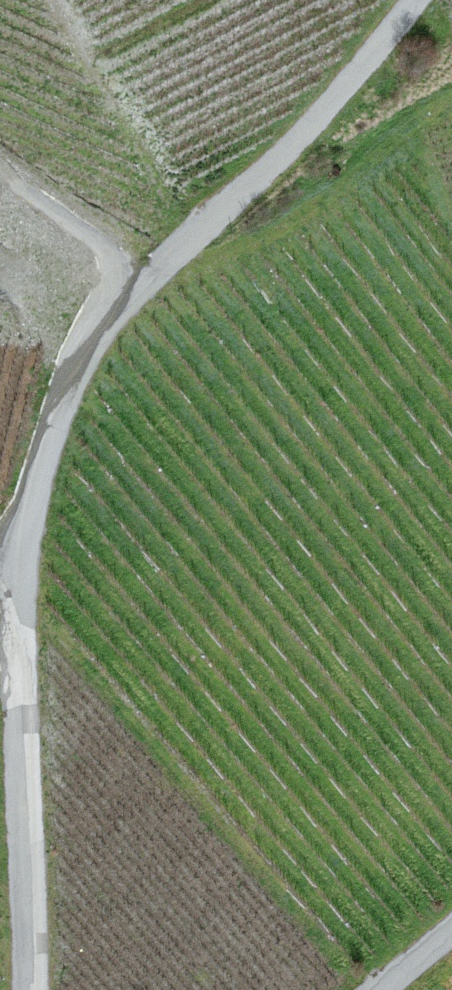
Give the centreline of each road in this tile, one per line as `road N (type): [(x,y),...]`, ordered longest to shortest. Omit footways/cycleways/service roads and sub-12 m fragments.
road 1 (track): [(413,0),(320,113),(92,337),(49,431),(16,578)]
road 2 (track): [(16,578),(30,989)]
road 3 (track): [(135,295),(63,212),(0,166)]
road 4 (track): [(135,295),(0,251)]

